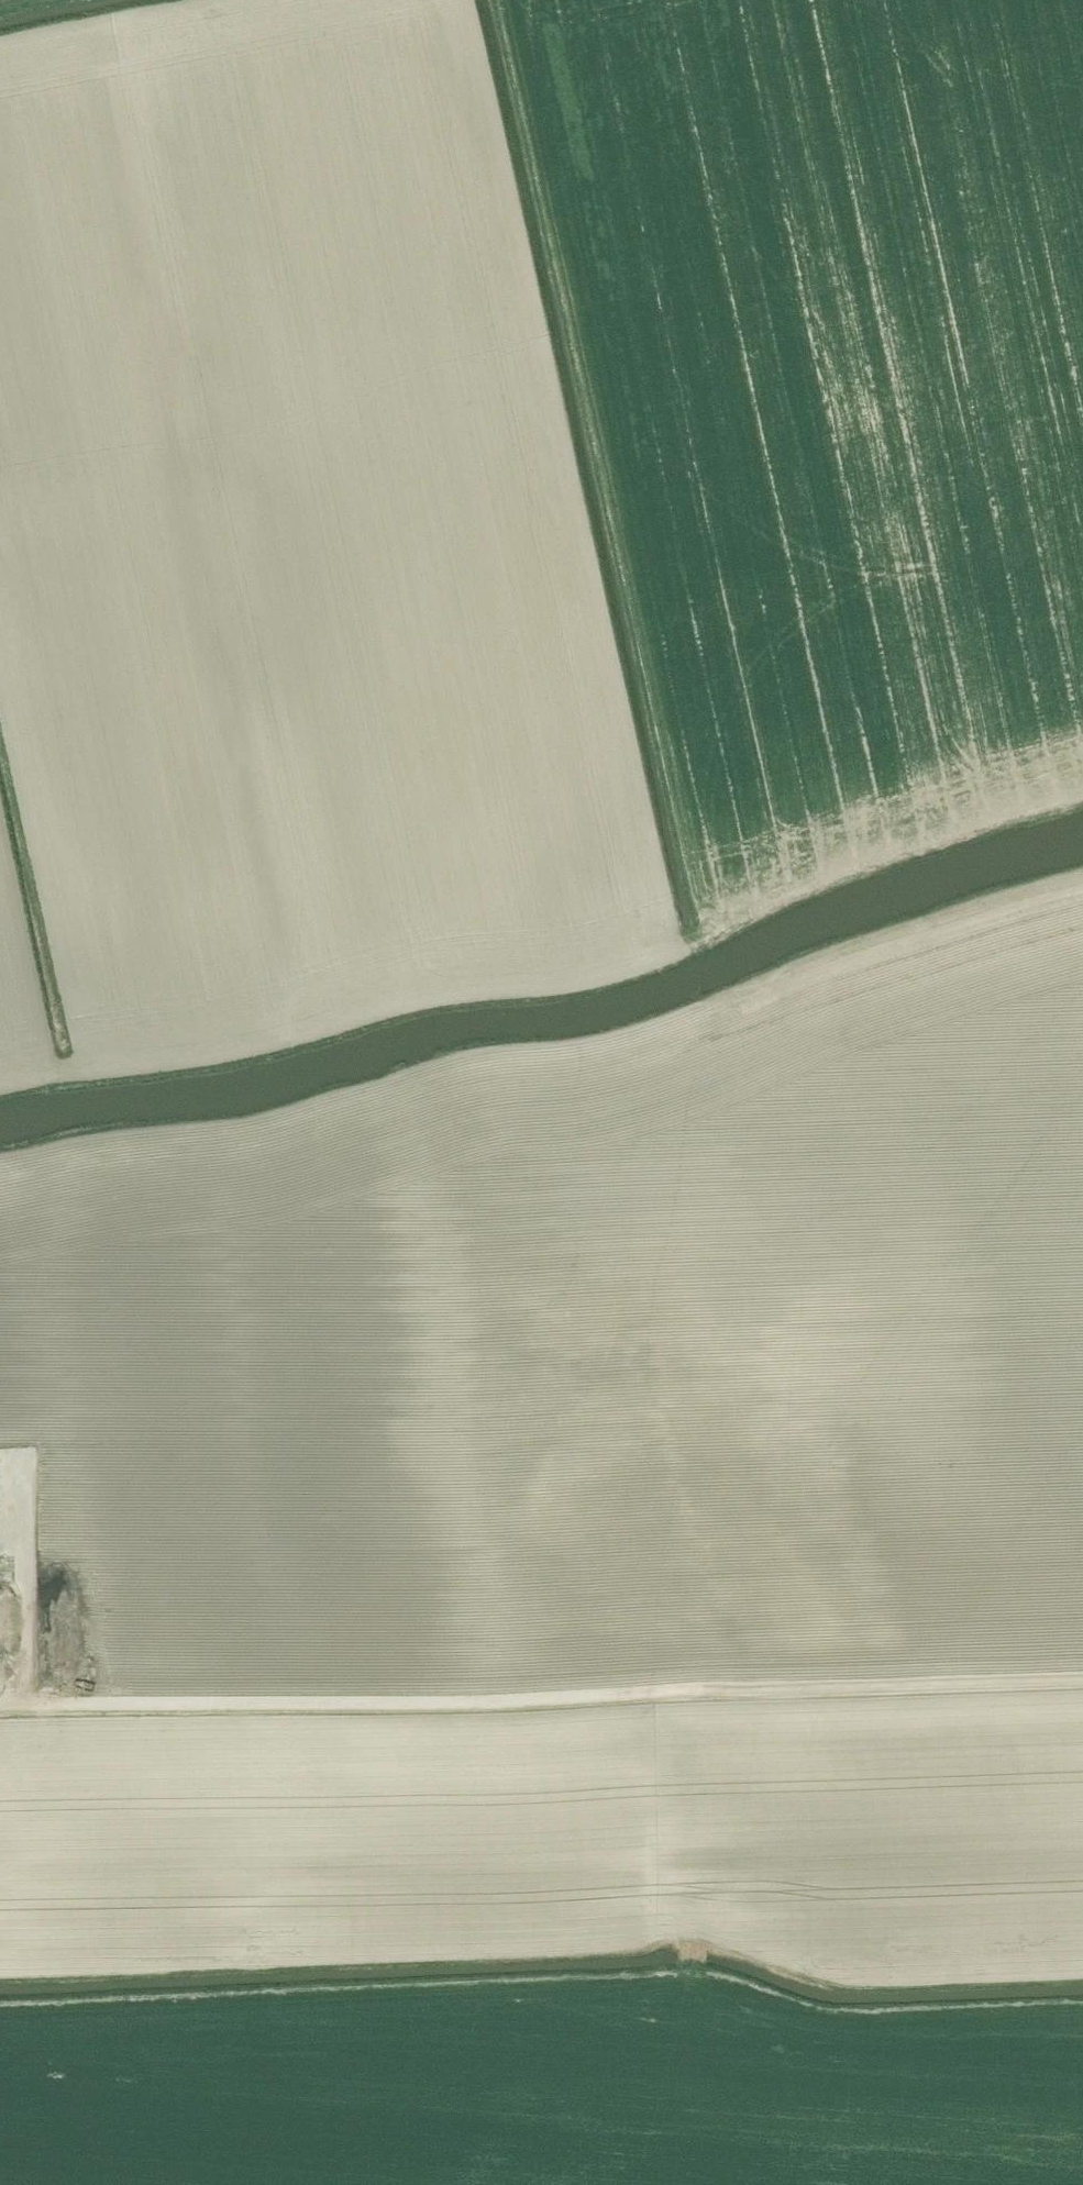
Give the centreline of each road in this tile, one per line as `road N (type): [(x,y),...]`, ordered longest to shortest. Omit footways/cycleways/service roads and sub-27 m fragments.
road 1 (track): [(704,1691),(488,1702),(0,1705)]

